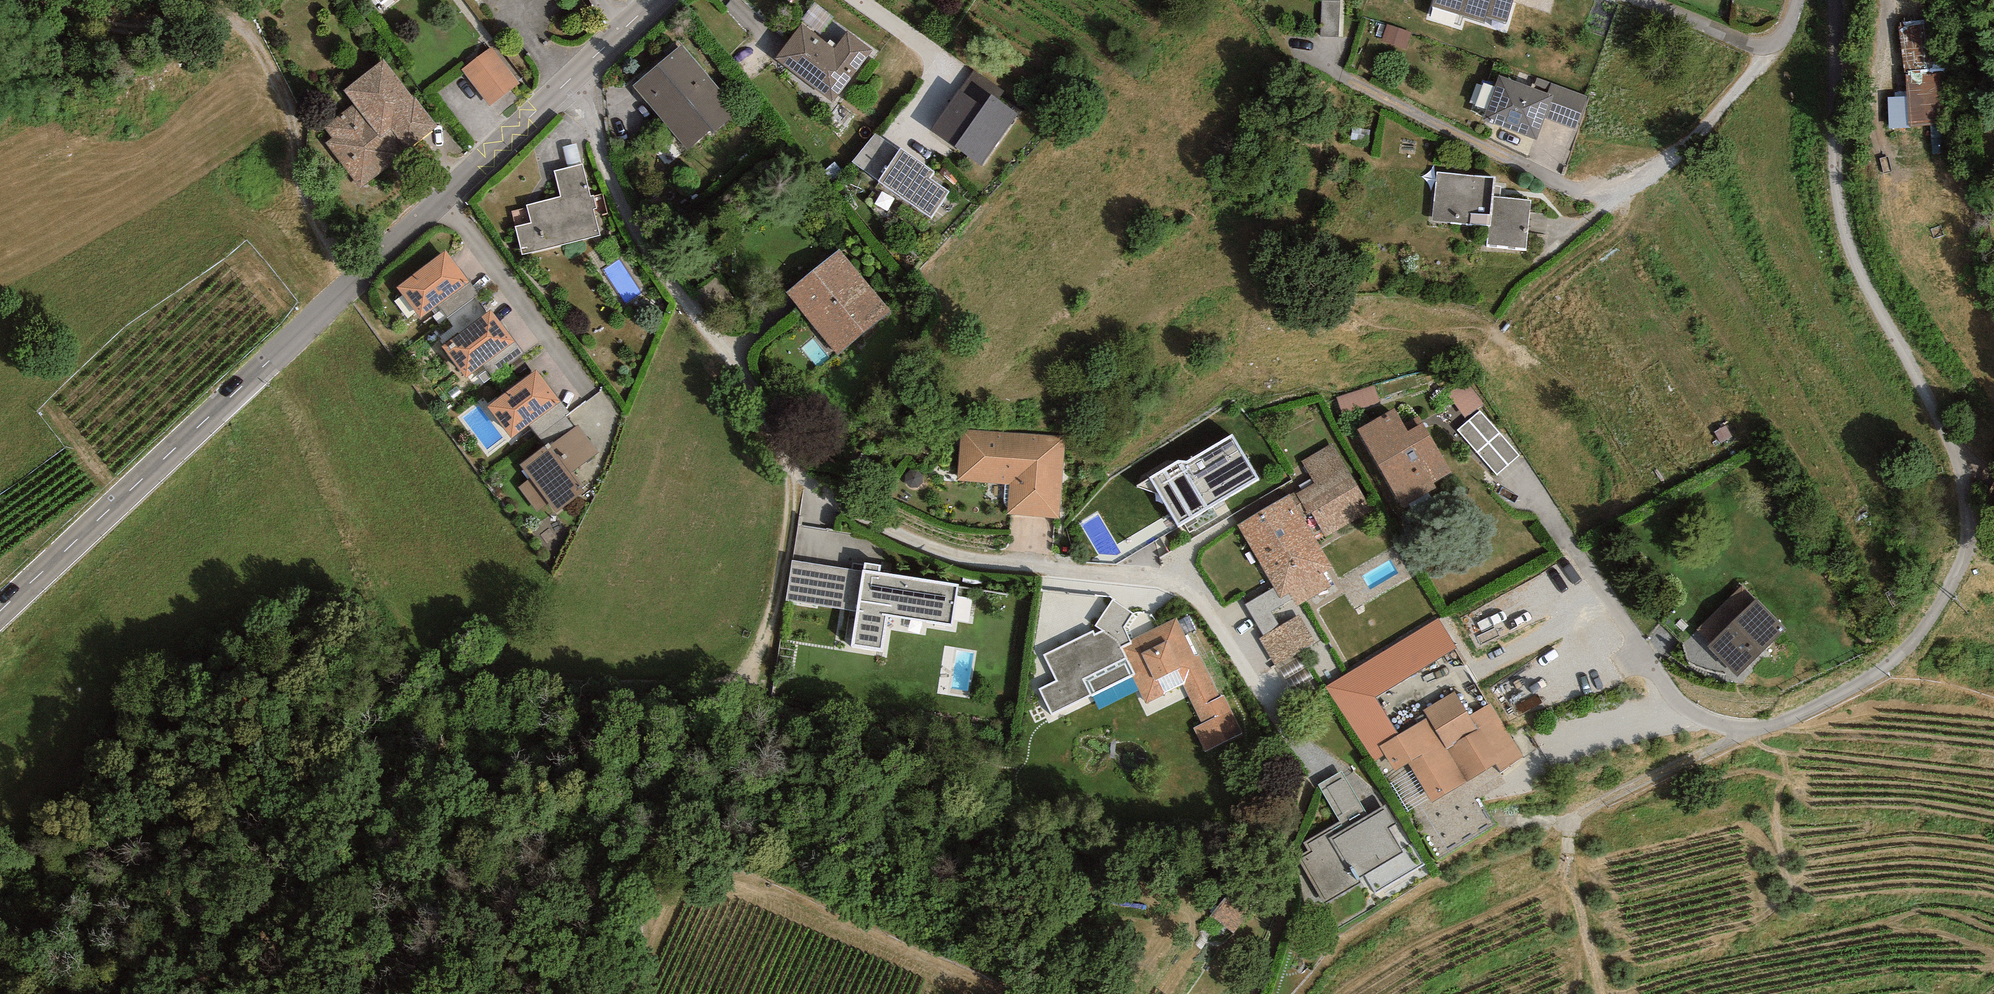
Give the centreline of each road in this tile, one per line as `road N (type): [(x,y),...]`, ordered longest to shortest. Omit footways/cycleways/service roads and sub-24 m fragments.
road 1 (residential): [(1835,0),(1835,170),(1846,237),(1966,479),(1967,533),(1954,577),(1925,625),(1883,671),(1793,718),(1744,732),(1719,727),(1690,714),(1667,688),(1523,483)]
road 2 (residential): [(571,78),(656,273),(796,467),(950,555),(1009,569),(1141,576),(1195,592),(1266,718)]
road 3 (track): [(796,467),(752,690),(574,698),(494,661),(393,679),(242,810),(165,979)]
road 4 (tertiary): [(571,78),(0,615)]
road 5 (track): [(379,261),(278,119),(223,8),(159,28),(67,12),(50,0)]
road 6 (track): [(1744,732),(1570,828),(1604,993)]
road 7 (track): [(752,690),(907,723),(890,787),(809,848)]
road 8 (track): [(1993,322),(1899,168)]
road 9 (track): [(890,787),(1043,870)]
road 10 (track): [(1888,0),(1877,121),(1899,168)]

